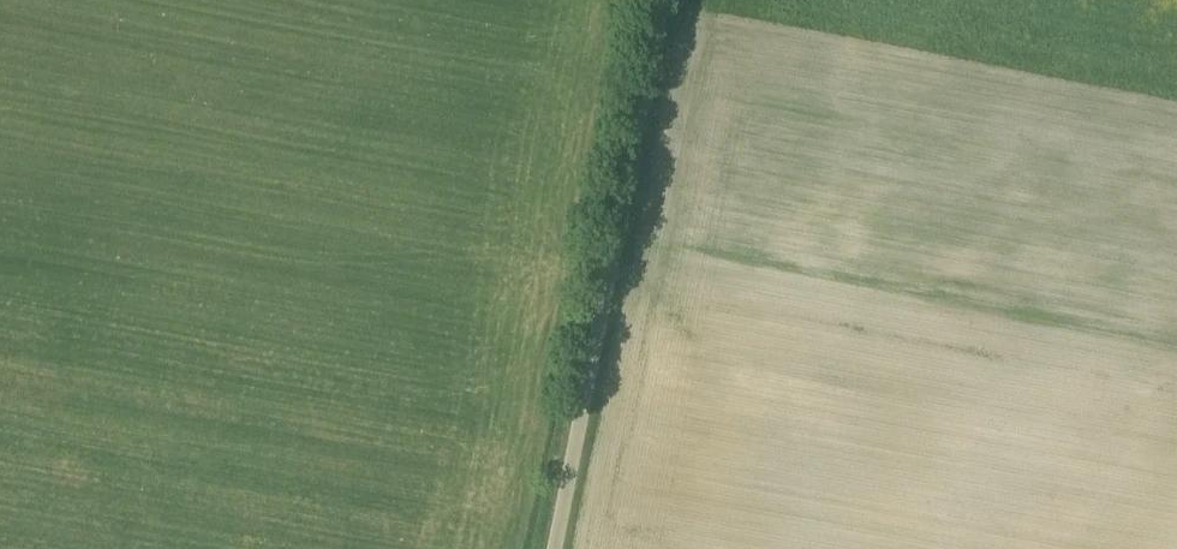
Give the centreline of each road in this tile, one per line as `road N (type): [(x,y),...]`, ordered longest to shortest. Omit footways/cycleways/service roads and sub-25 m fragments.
road 1 (unclassified): [(553,548),(663,0)]

